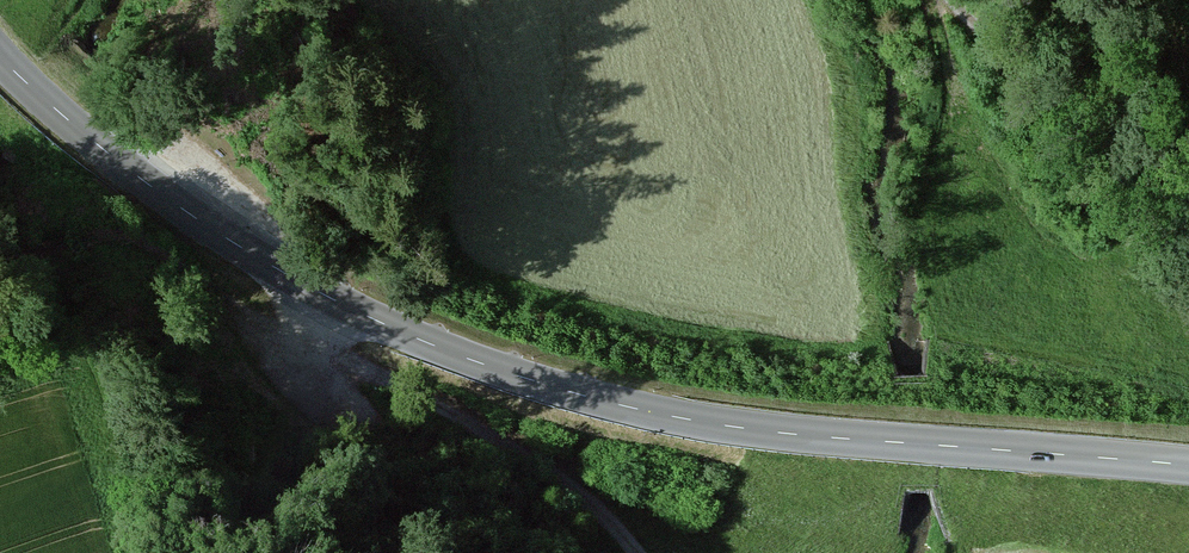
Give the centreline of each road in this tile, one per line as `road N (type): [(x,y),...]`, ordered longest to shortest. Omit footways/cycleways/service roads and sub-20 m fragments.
road 1 (tertiary): [(1188,469),(864,449),(720,434),(598,406),(320,296),(103,149),(0,59)]
road 2 (track): [(388,327),(326,349),(135,242),(0,268)]
road 3 (track): [(326,349),(544,474),(619,552)]
road 4 (track): [(979,0),(1188,246)]

